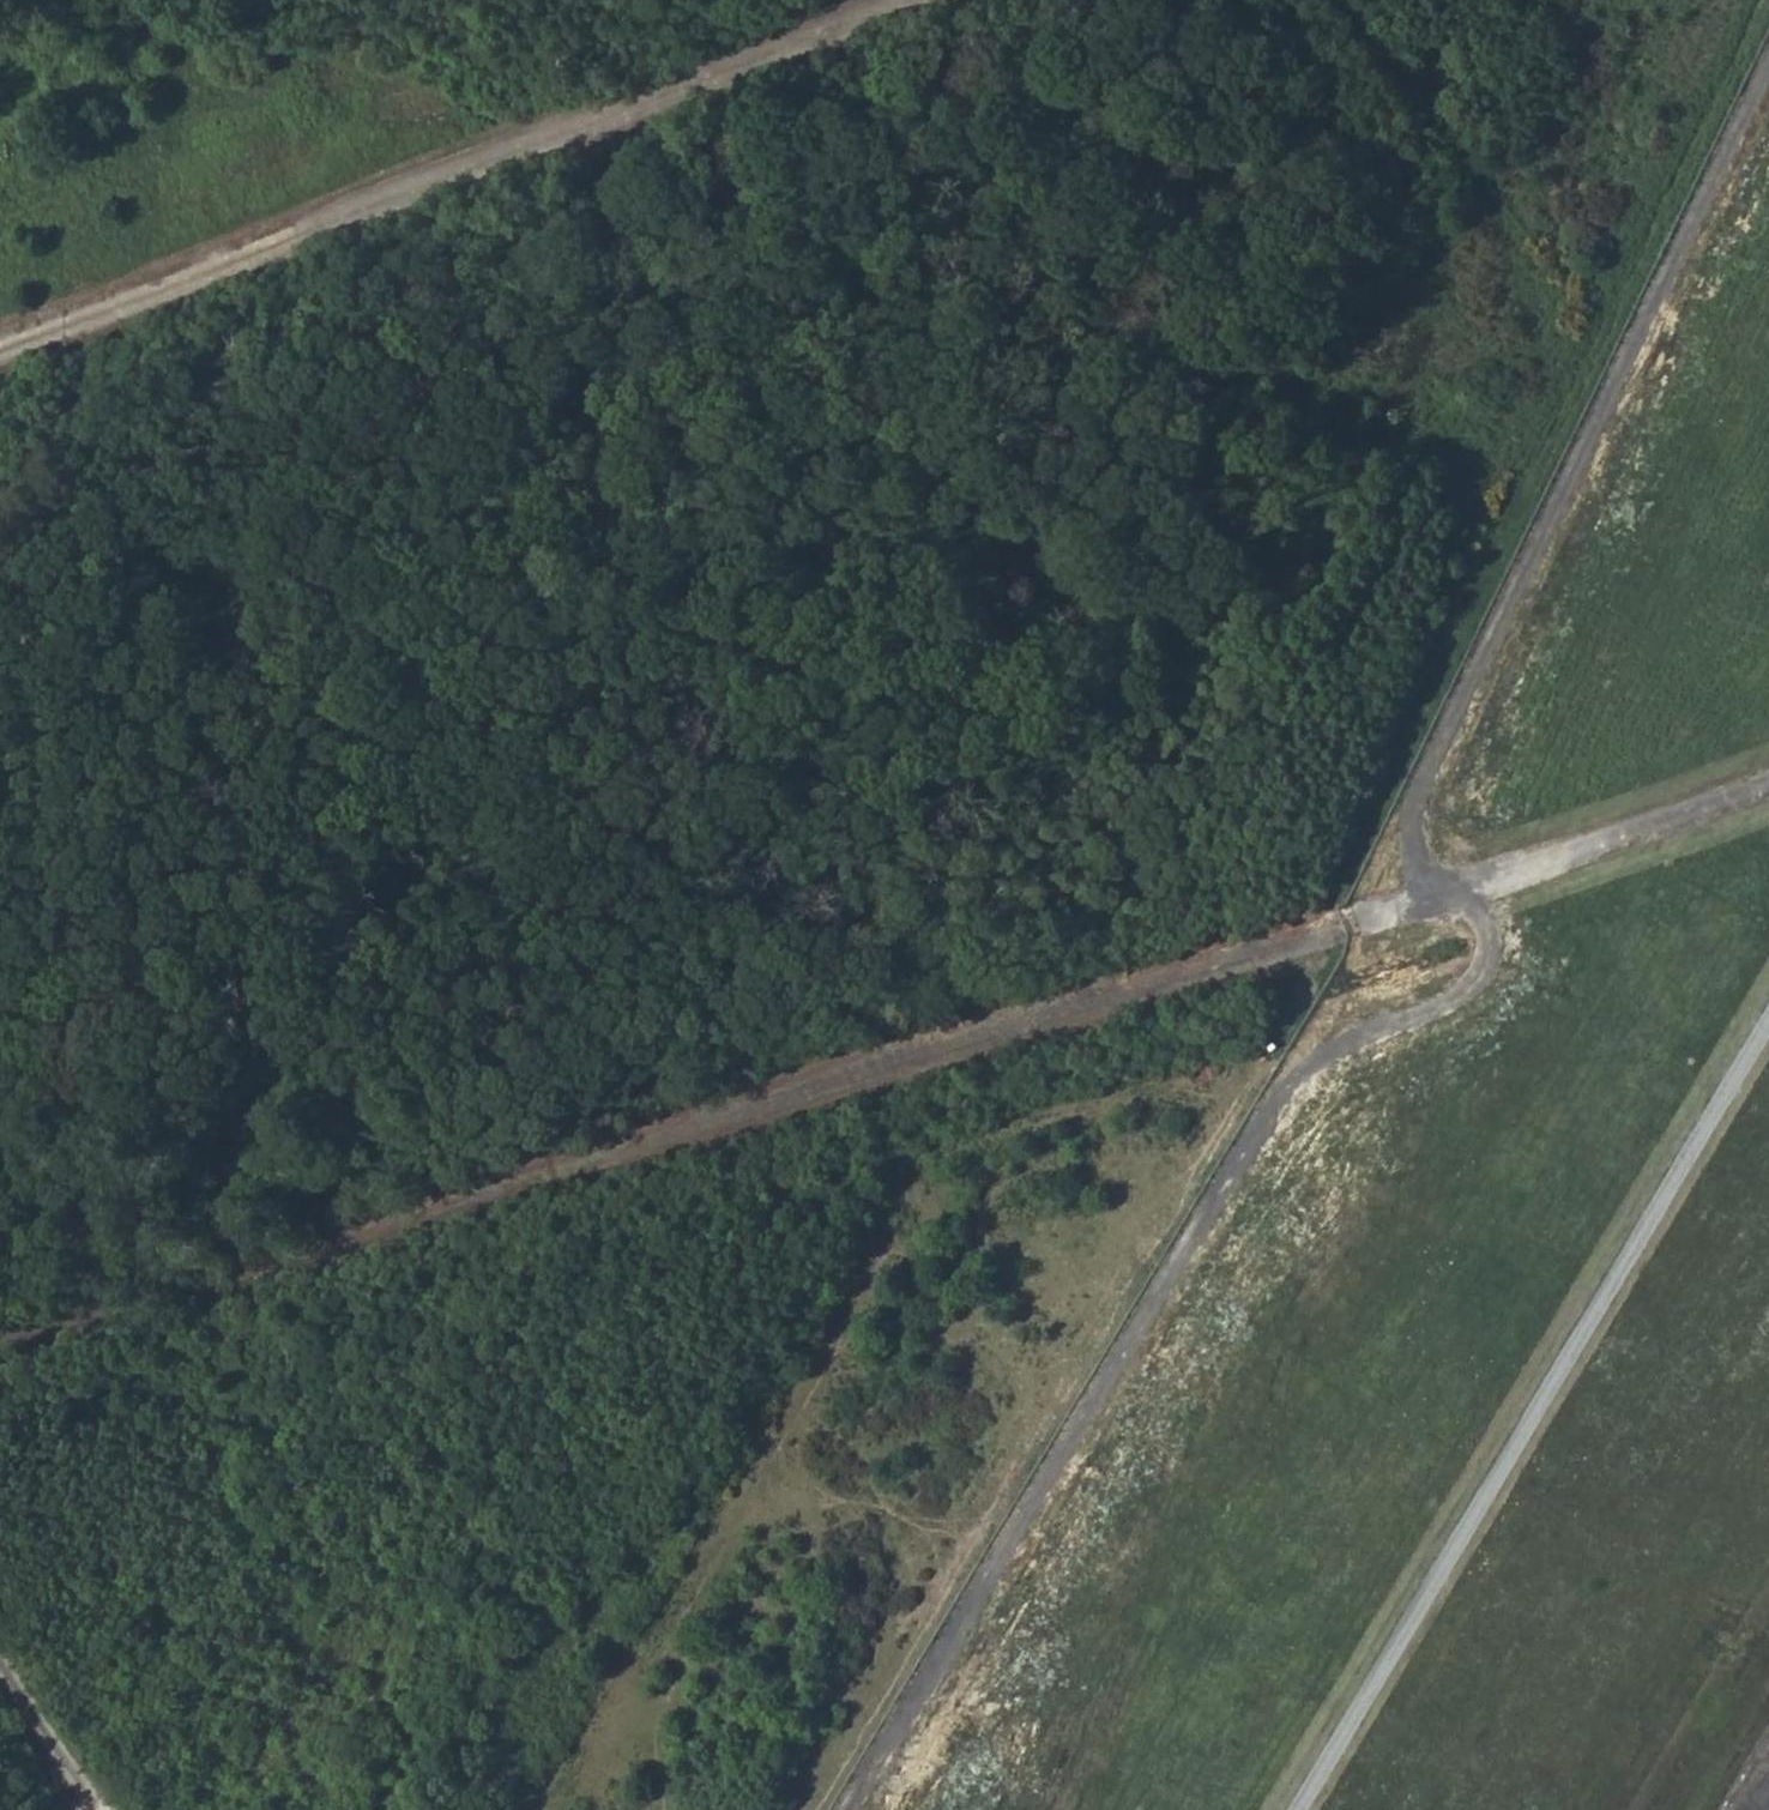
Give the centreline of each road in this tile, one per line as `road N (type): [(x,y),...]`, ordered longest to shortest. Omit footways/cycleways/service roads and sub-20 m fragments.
road 1 (track): [(1768,71),(1405,836),(1414,885),(1475,925),(1491,955),(1474,996),(1327,1043),(1267,1103),(849,1809)]
road 2 (unclassified): [(0,364),(936,0)]

